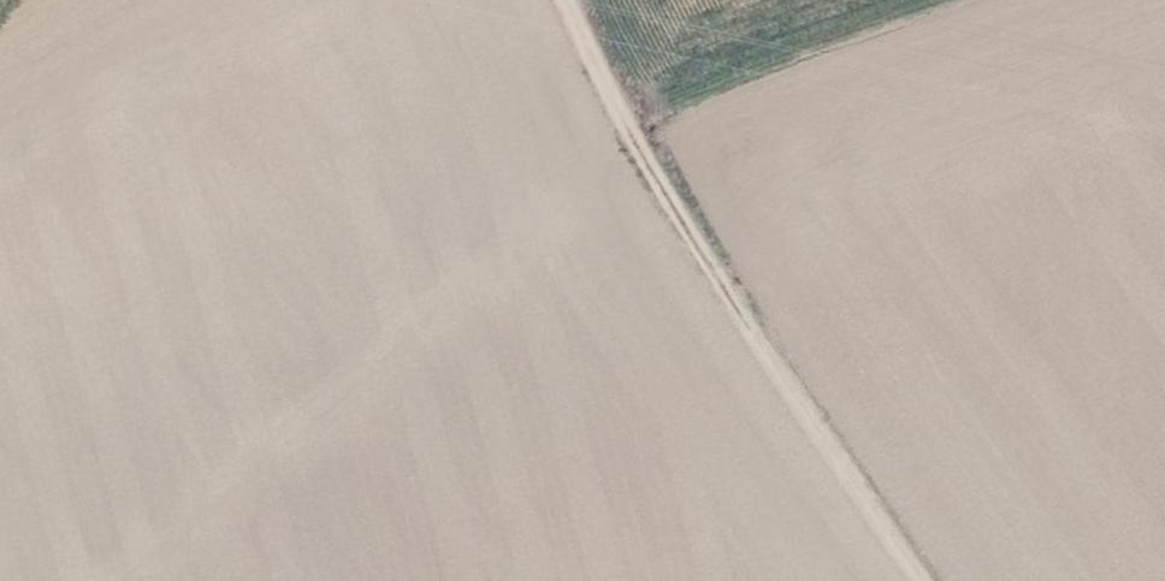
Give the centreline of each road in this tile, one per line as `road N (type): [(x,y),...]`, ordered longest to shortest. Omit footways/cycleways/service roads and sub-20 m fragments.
road 1 (track): [(569,0),(705,271),(918,580)]

